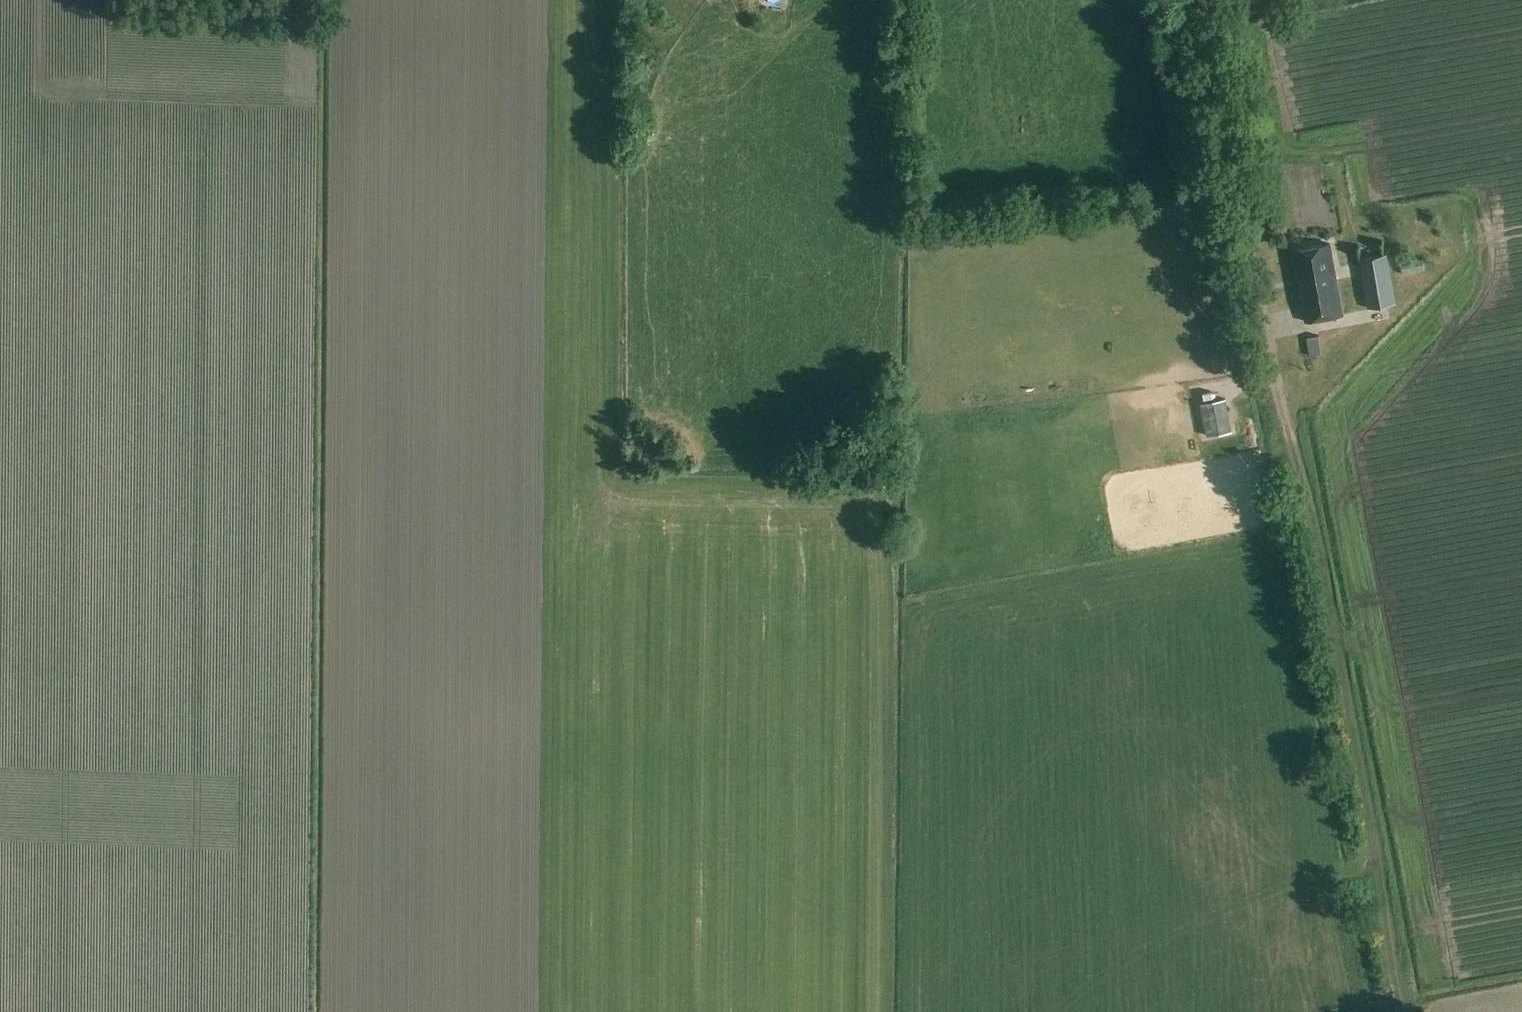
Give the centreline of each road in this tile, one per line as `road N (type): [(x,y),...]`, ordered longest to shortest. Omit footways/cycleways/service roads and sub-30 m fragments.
road 1 (track): [(1270,354),(1395,1011)]
road 2 (unclassified): [(1270,354),(1201,0)]

